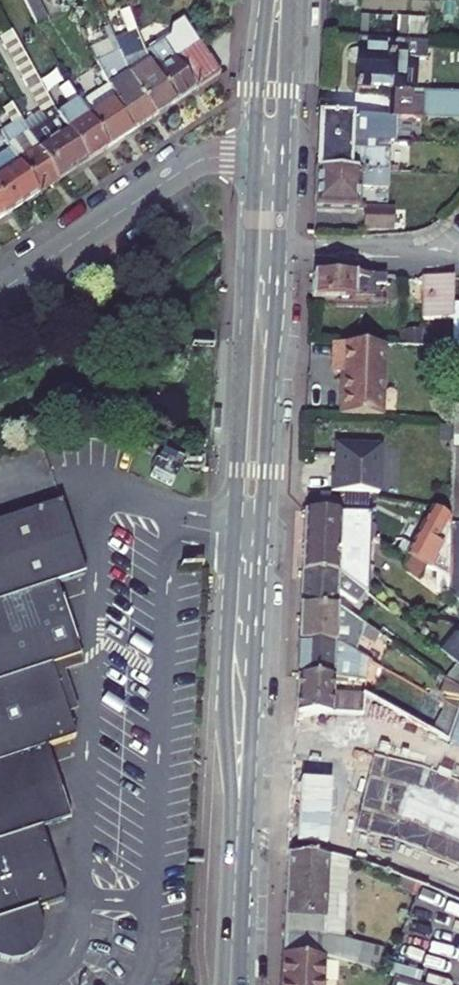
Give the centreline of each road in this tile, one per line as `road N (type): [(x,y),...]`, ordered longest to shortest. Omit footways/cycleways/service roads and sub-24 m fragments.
road 1 (secondary): [(255,153),(225,715),(237,860)]
road 2 (secondary): [(237,860),(283,155)]
road 3 (residential): [(0,290),(192,164),(255,153)]
road 4 (secondary): [(283,155),(289,0)]
road 5 (secondary): [(267,0),(255,153)]

